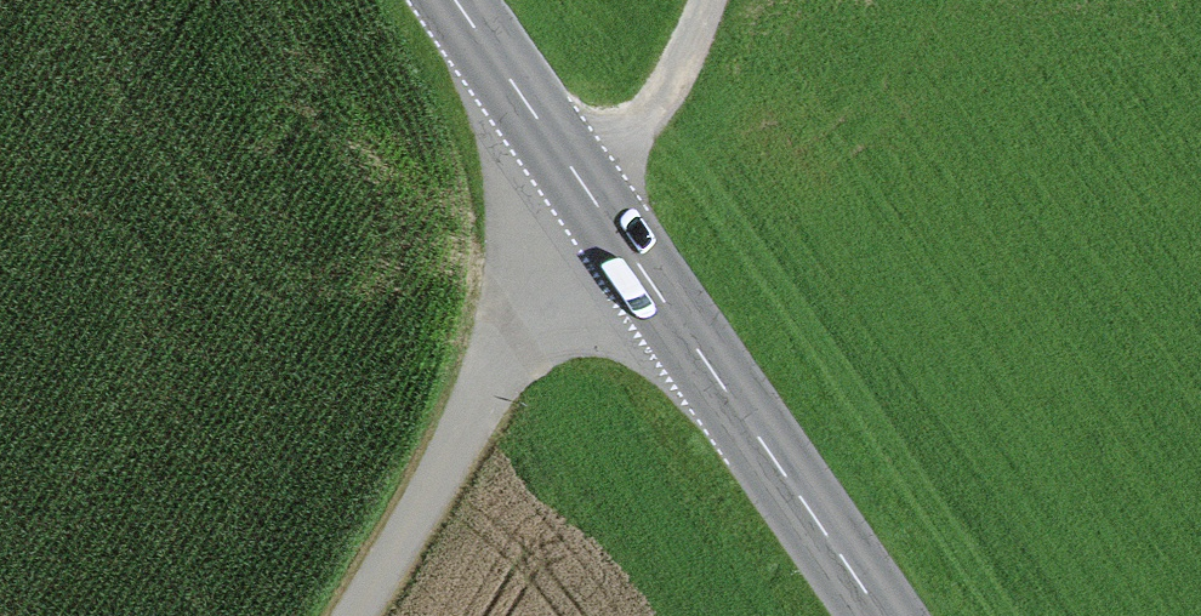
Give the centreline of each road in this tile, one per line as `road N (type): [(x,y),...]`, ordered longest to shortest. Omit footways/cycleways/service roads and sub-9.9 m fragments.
road 1 (secondary): [(877,615),(604,225)]
road 2 (unclassified): [(604,225),(359,615)]
road 3 (secondary): [(604,225),(451,0)]
road 4 (track): [(706,0),(604,225)]

